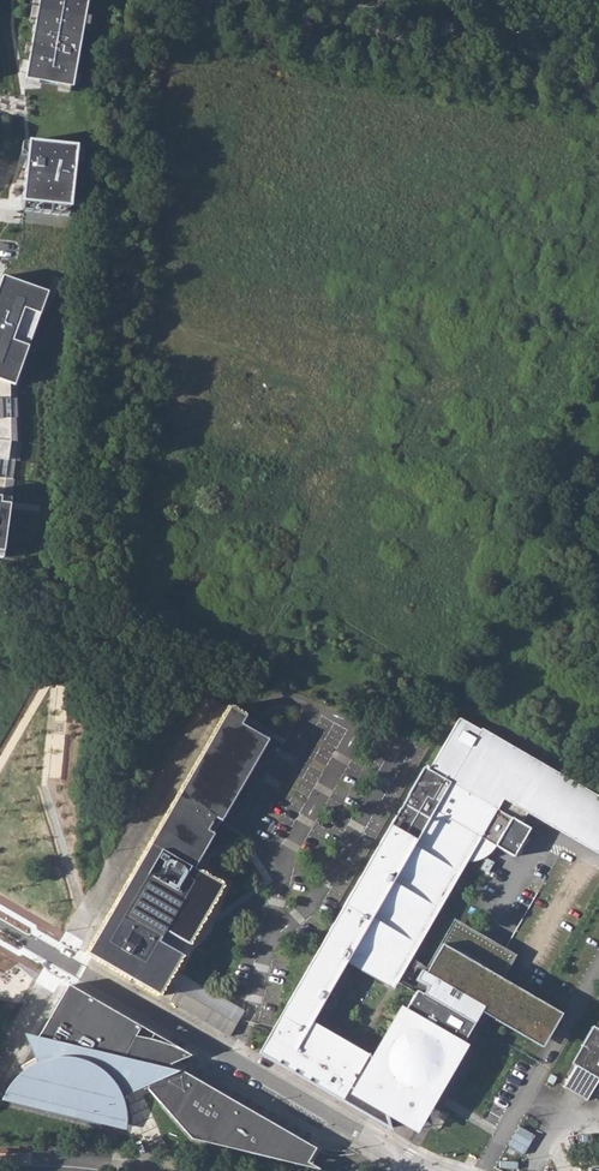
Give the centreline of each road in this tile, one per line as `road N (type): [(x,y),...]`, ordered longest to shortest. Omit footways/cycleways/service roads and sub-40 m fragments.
road 1 (residential): [(0,924),(422,1170)]
road 2 (unclassified): [(359,0),(484,27),(539,65),(598,83)]
road 3 (residential): [(0,1158),(155,1170)]

